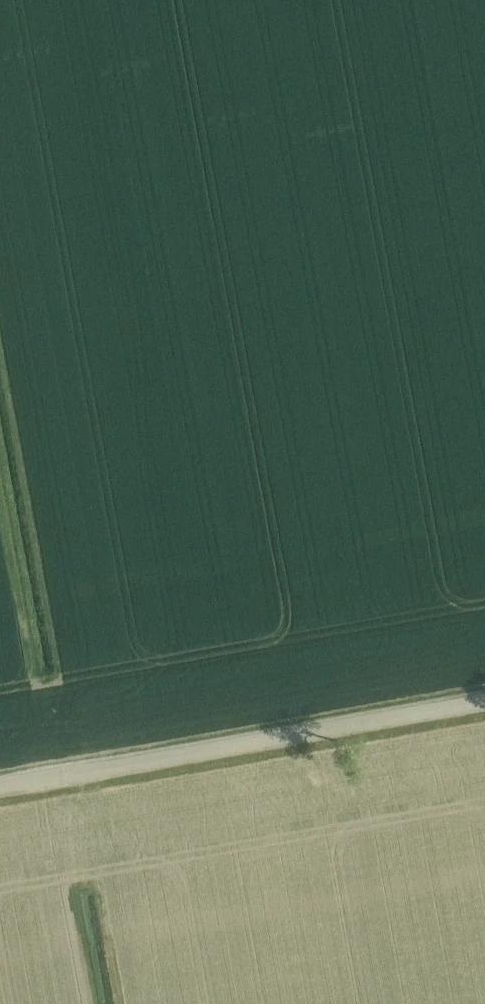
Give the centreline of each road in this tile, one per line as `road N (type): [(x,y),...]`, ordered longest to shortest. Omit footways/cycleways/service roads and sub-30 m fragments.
road 1 (unclassified): [(0,788),(484,701)]

